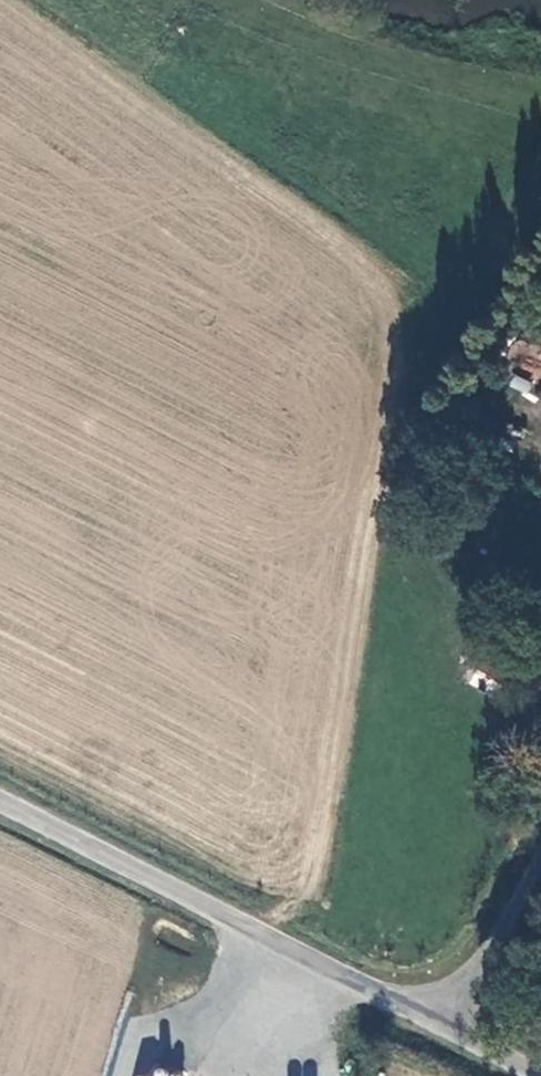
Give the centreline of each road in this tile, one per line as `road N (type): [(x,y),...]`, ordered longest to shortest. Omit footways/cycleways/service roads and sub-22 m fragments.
road 1 (tertiary): [(540,1070),(0,793)]

